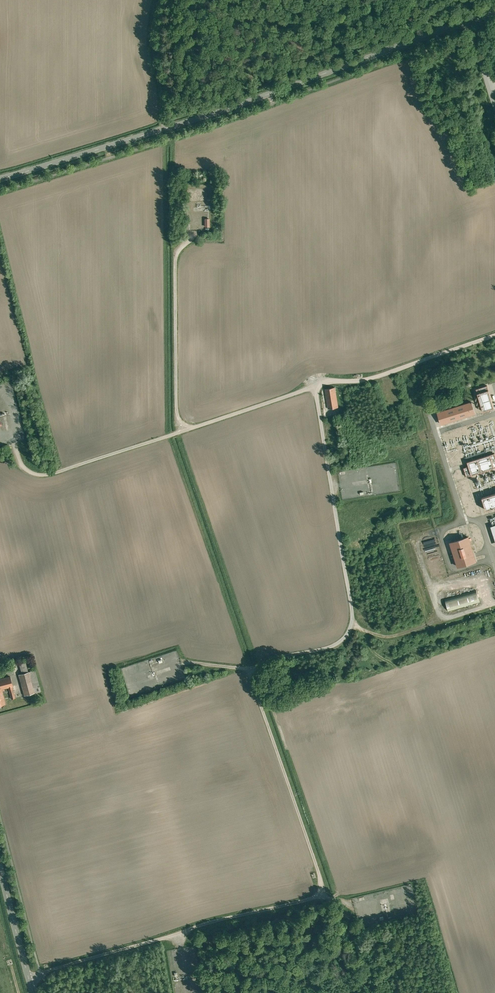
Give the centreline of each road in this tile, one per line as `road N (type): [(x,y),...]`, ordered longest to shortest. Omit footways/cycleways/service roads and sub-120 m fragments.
road 1 (track): [(42,971),(324,895),(252,669),(335,648),(354,627),(313,390)]
road 2 (track): [(15,442),(22,469),(39,476),(494,335)]
road 3 (secondary): [(466,21),(0,180)]
road 4 (track): [(187,431),(178,415),(175,254),(193,231)]
road 5 (tertiary): [(0,861),(35,992)]

